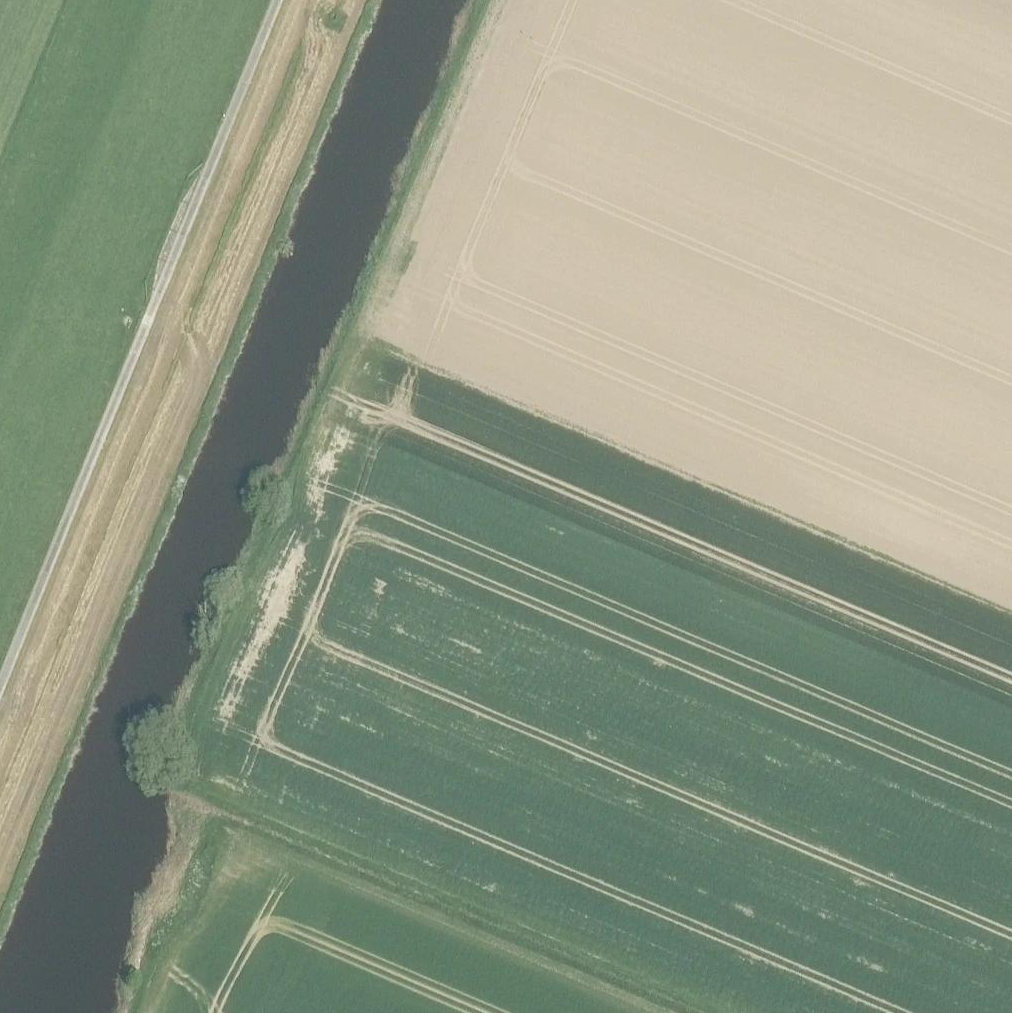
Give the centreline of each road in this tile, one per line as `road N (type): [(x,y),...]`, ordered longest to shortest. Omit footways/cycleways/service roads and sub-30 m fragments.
road 1 (track): [(284,0),(0,698)]

